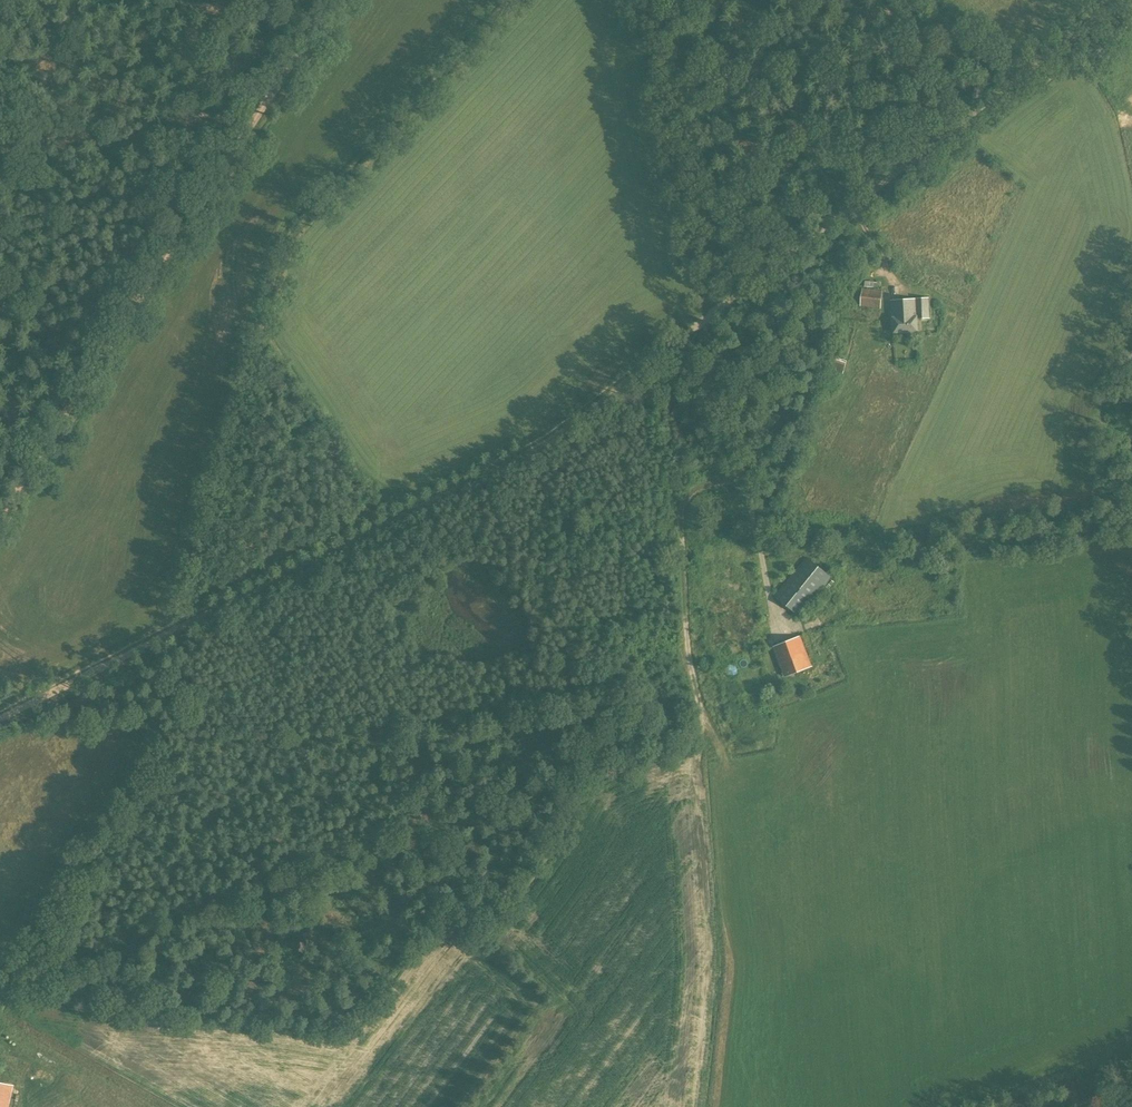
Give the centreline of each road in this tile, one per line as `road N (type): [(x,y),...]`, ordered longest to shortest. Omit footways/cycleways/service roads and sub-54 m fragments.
road 1 (track): [(333,0),(0,516)]
road 2 (unclassified): [(706,318),(1120,0)]
road 3 (track): [(189,621),(494,466),(625,380)]
road 4 (track): [(0,715),(189,621)]
road 5 (unclassified): [(748,489),(706,318)]

